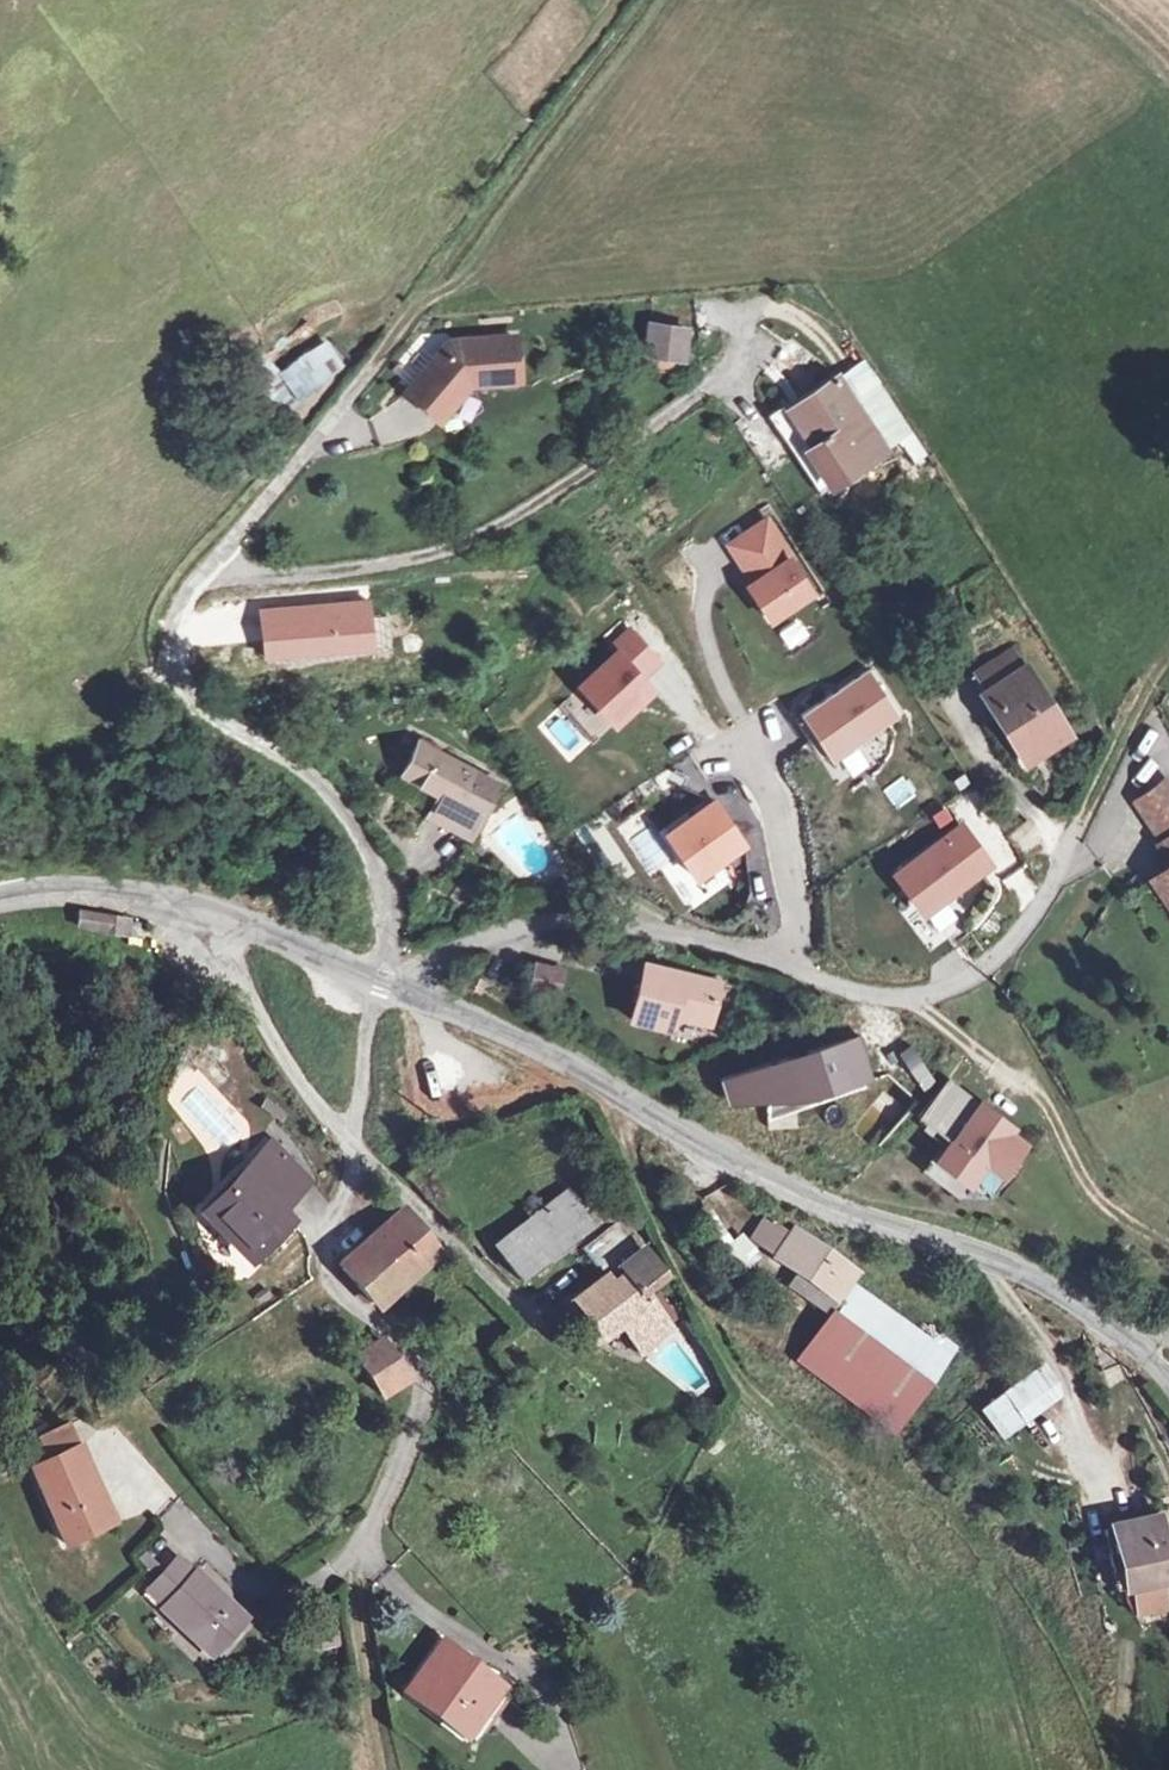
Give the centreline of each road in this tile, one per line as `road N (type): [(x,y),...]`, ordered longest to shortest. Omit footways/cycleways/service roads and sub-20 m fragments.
road 1 (residential): [(201,911),(312,1097),(354,1144),(328,1241),(328,1275),(398,1346),(428,1405),(376,1527),(343,1572),(283,1596),(246,1581),(110,1451)]
road 2 (tertiary): [(379,985),(524,1042),(749,1172),(1058,1291),(1140,1346),(1168,1381)]
road 3 (residential): [(379,985),(477,940),(556,918),(675,929),(816,980),(917,997),(977,971),(1004,950),(1037,907),(1062,852)]
road 4 (residential): [(379,985),(386,933),(378,873),(338,805),(290,763),(217,719),(179,675),(170,633),(190,594),(317,445)]
road 5 (track): [(317,445),(648,0)]
road 6 (track): [(948,676),(987,757),(1062,852),(1168,661)]
road 7 (track): [(616,1094),(623,1135),(676,1260),(749,1392),(782,1431)]
road 8 (track): [(507,1292),(354,1144),(366,1028),(379,985)]
road 9 (track): [(905,997),(1043,1100),(1086,1180),(1110,1208),(1168,1243)]
road 10 (track): [(988,1259),(1058,1364),(1113,1513)]
road 11 (tertiary): [(0,901),(101,889),(201,911)]
road 12 (tertiary): [(201,911),(379,985)]

